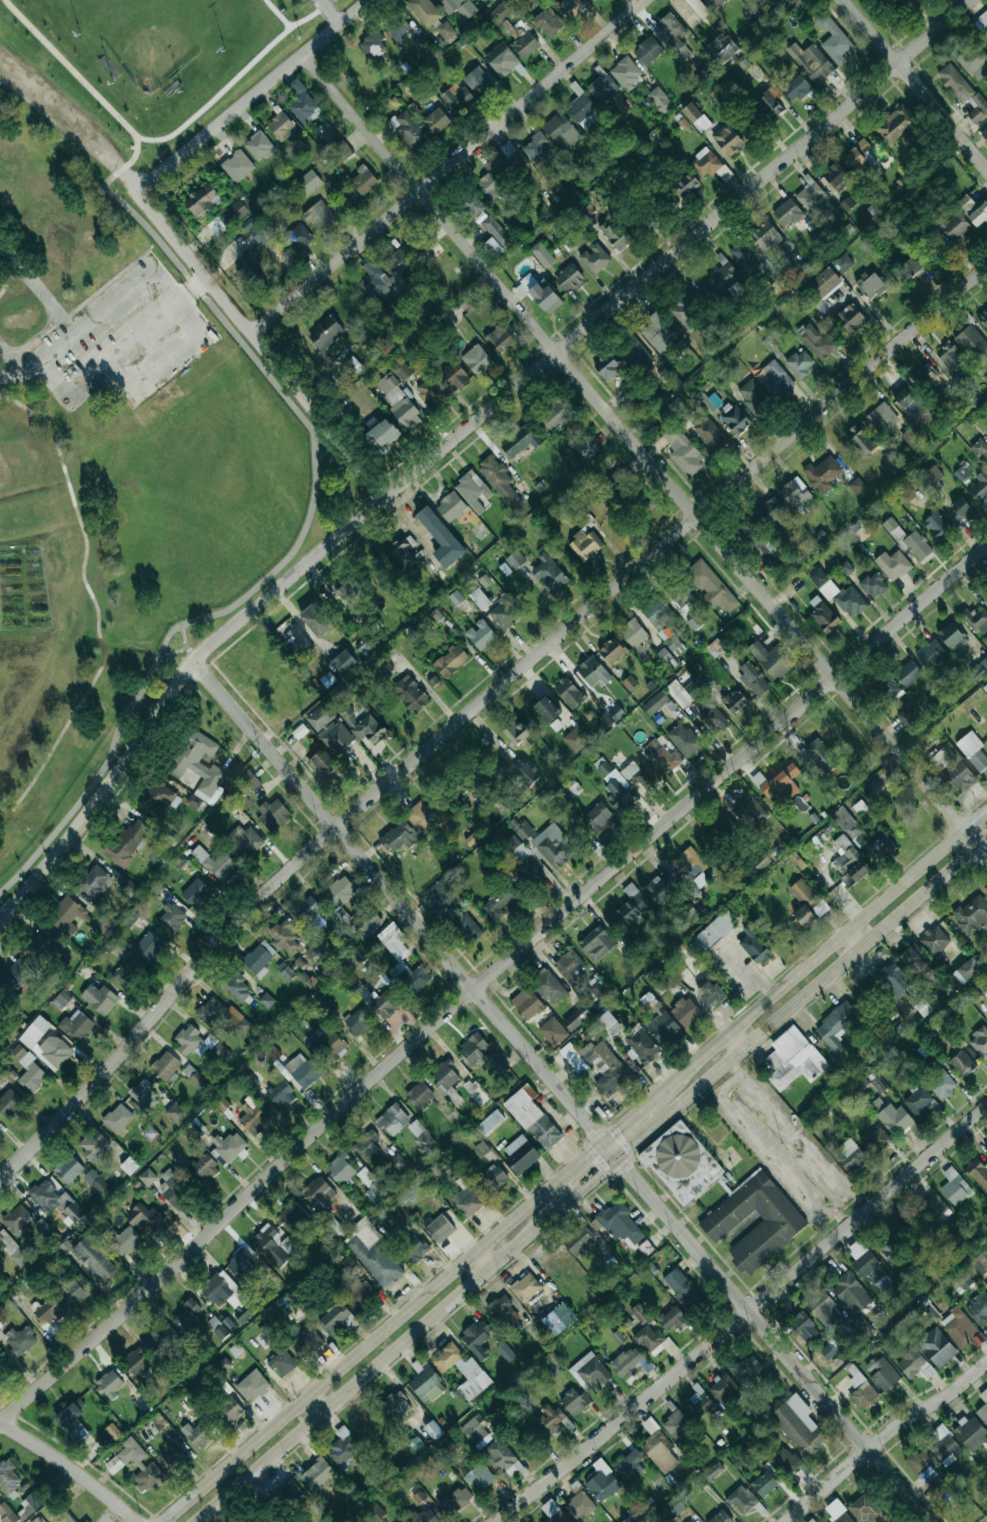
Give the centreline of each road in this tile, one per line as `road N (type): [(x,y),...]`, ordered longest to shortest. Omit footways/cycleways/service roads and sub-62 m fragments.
road 1 (residential): [(0,920),(68,845),(215,641),(974,0)]
road 2 (residential): [(0,1178),(76,1103),(209,947),(337,827),(986,270)]
road 3 (residential): [(0,1423),(370,1080),(986,548)]
road 4 (residential): [(305,57),(986,852)]
road 5 (residential): [(496,1521),(986,1106)]
road 6 (tertiary): [(195,663),(604,1141)]
road 7 (secondary): [(604,1141),(161,1521)]
road 8 (residential): [(250,333),(647,0)]
road 9 (secondary): [(620,1159),(986,836)]
road 10 (tertiary): [(620,1159),(928,1521)]
road 11 (secondary): [(199,1521),(550,1219)]
road 12 (secondary): [(986,811),(657,1095)]
road 13 (residential): [(137,192),(385,497)]
road 14 (residential): [(137,192),(371,0)]
road 15 (residential): [(785,1521),(986,1362)]
road 16 (residential): [(843,0),(986,170)]
road 17 (residential): [(0,1423),(140,1521)]

